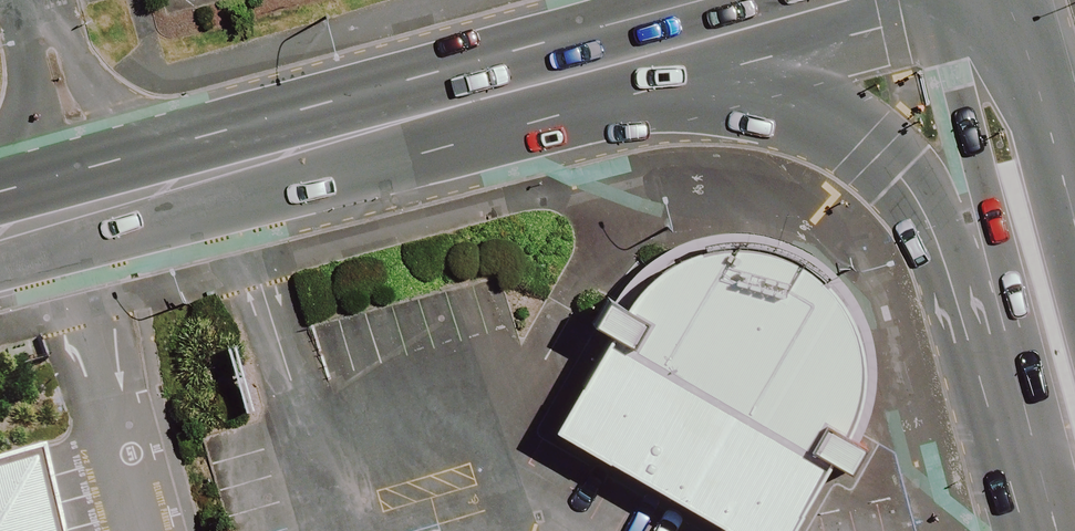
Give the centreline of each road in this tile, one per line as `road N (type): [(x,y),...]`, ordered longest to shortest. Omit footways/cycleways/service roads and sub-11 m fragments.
road 1 (secondary): [(1061,362),(882,155),(657,53)]
road 2 (secondary): [(185,176),(608,67)]
road 3 (secondary): [(968,0),(992,54),(1061,362)]
road 4 (residential): [(33,13),(130,134),(185,176)]
road 5 (secondary): [(657,53),(852,0)]
road 6 (residential): [(49,211),(33,13)]
road 7 (secondary): [(49,211),(185,176)]

